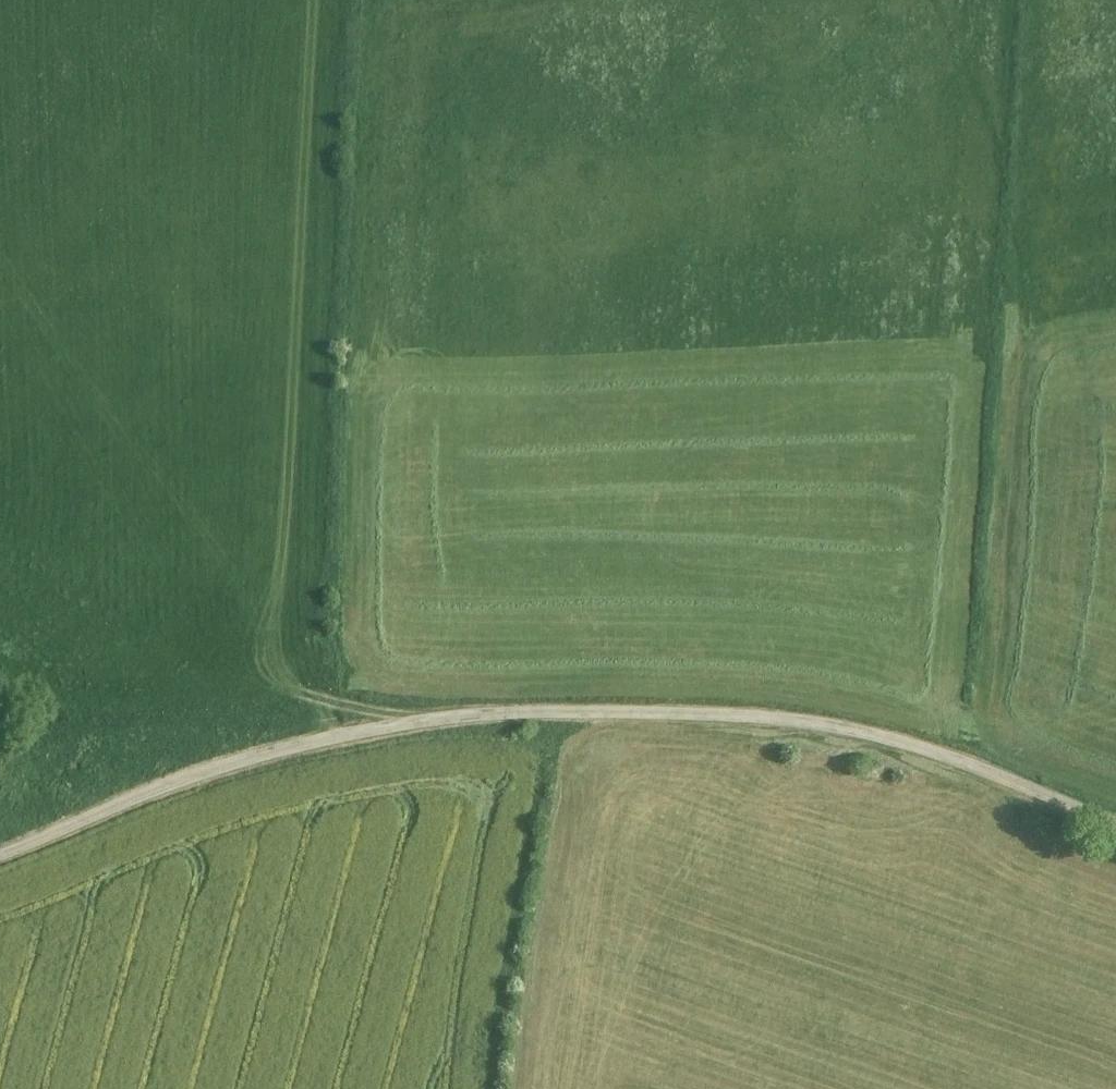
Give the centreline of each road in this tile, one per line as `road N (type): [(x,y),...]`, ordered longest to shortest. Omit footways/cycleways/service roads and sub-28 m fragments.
road 1 (track): [(1115,827),(944,758),(787,725),(606,713),(428,720),(264,756),(0,853)]

